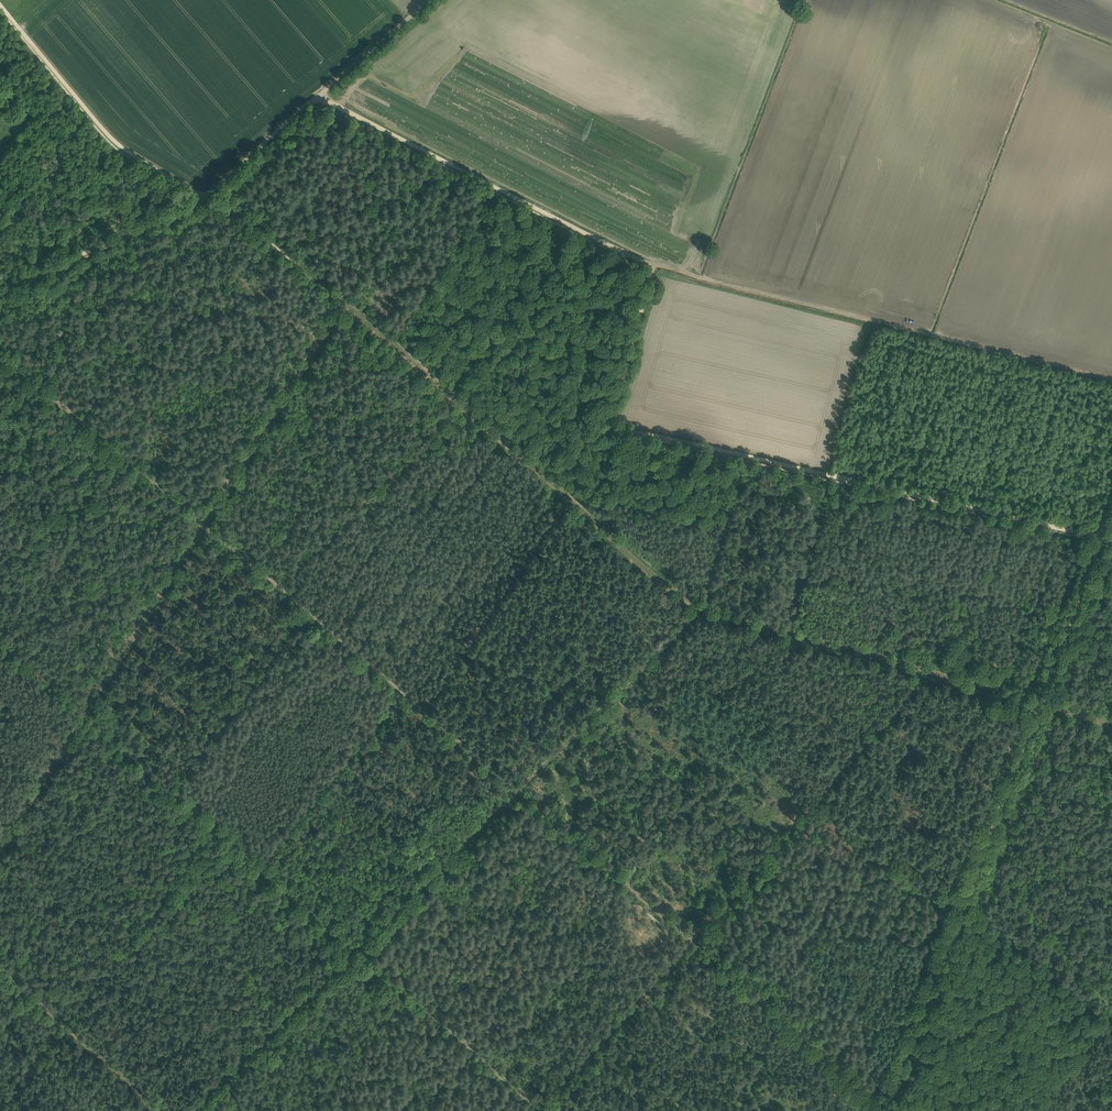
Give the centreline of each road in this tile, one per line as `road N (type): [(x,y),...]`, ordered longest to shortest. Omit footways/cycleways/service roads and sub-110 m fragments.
road 1 (track): [(690,939),(0,353)]
road 2 (track): [(185,1110),(695,609),(741,463)]
road 3 (track): [(565,497),(234,210),(109,136),(0,4)]
road 4 (track): [(0,845),(341,302)]
road 5 (track): [(927,668),(540,1109)]
road 6 (track): [(1111,540),(607,423)]
road 7 (track): [(1111,380),(652,266)]
road 8 (track): [(540,1109),(215,828)]
road 9 (track): [(927,668),(697,604),(565,497)]
road 10 (track): [(0,288),(190,207),(316,99)]
road 11 (track): [(215,828),(0,643)]
road 12 (track): [(886,1110),(986,847)]
road 13 (track): [(690,939),(889,1105)]
road 14 (track): [(652,266),(428,154)]
road 15 (track): [(215,828),(63,1022)]
road 16 (track): [(986,847),(1111,1001)]
road 17 (track): [(605,430),(652,266)]
road 18 (track): [(1042,700),(1101,542)]
road 19 (track): [(986,847),(1042,700)]
road 20 (track): [(427,0),(316,99)]
road 21 (track): [(63,1022),(164,1110)]
road 22 (track): [(425,161),(428,154),(316,99)]
road 23 (track): [(1042,700),(927,668)]

